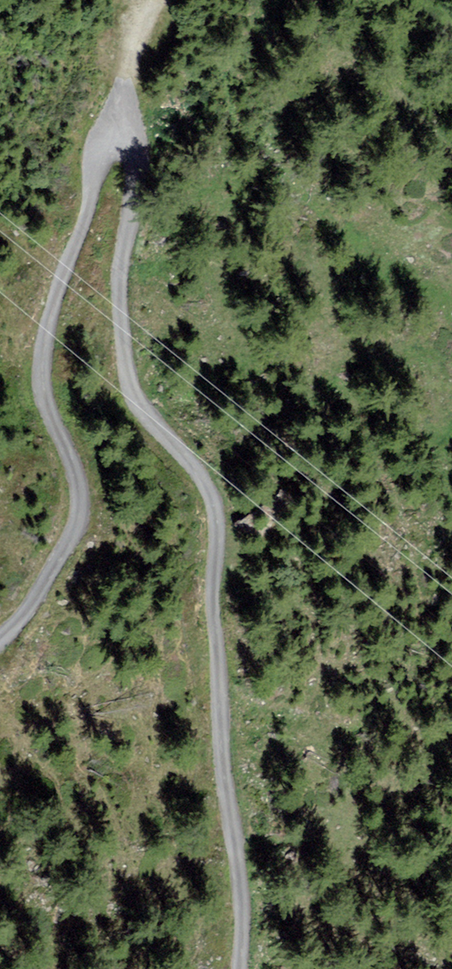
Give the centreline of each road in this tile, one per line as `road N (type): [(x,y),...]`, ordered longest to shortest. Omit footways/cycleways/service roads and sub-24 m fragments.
road 1 (unclassified): [(238,968),(241,916),(220,751),(217,534),(204,478),(140,406),(126,371),(118,304),(138,147),(120,126),(96,142),(83,223),(48,322),(40,375),(81,500),(54,565),(0,638)]
road 2 (track): [(120,126),(165,0)]

